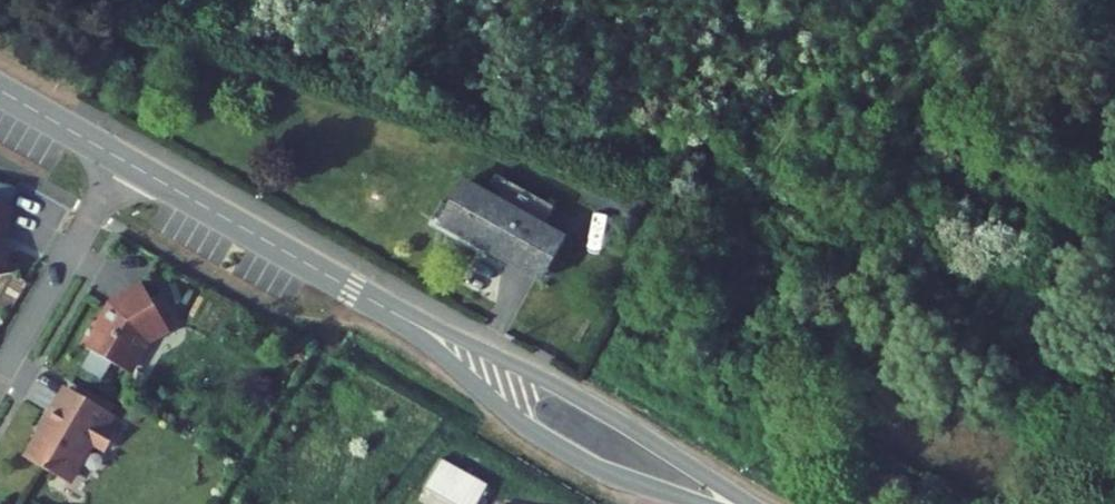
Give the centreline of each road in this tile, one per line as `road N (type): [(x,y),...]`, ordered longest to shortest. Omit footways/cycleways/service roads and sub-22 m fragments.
road 1 (residential): [(742,503),(566,392),(397,317)]
road 2 (residential): [(397,317),(537,434),(589,465),(694,503)]
road 3 (residential): [(128,161),(397,317)]
road 4 (residential): [(0,380),(128,161)]
road 5 (residential): [(0,87),(128,161)]

